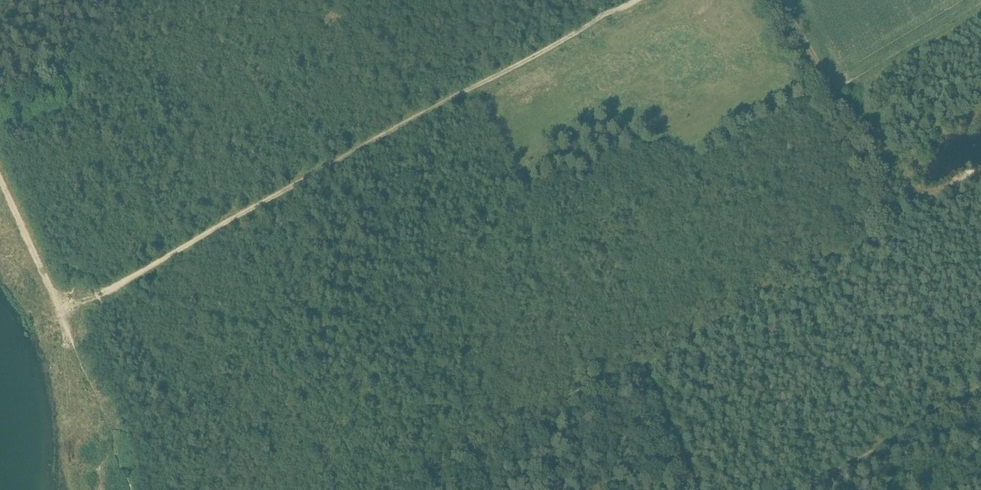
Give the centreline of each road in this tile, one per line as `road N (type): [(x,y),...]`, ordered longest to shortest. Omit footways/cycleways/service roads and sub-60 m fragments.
road 1 (track): [(71,355),(63,309),(632,0)]
road 2 (track): [(231,220),(346,447),(349,489)]
road 3 (track): [(407,489),(623,368)]
road 4 (track): [(63,309),(27,255),(0,179)]

